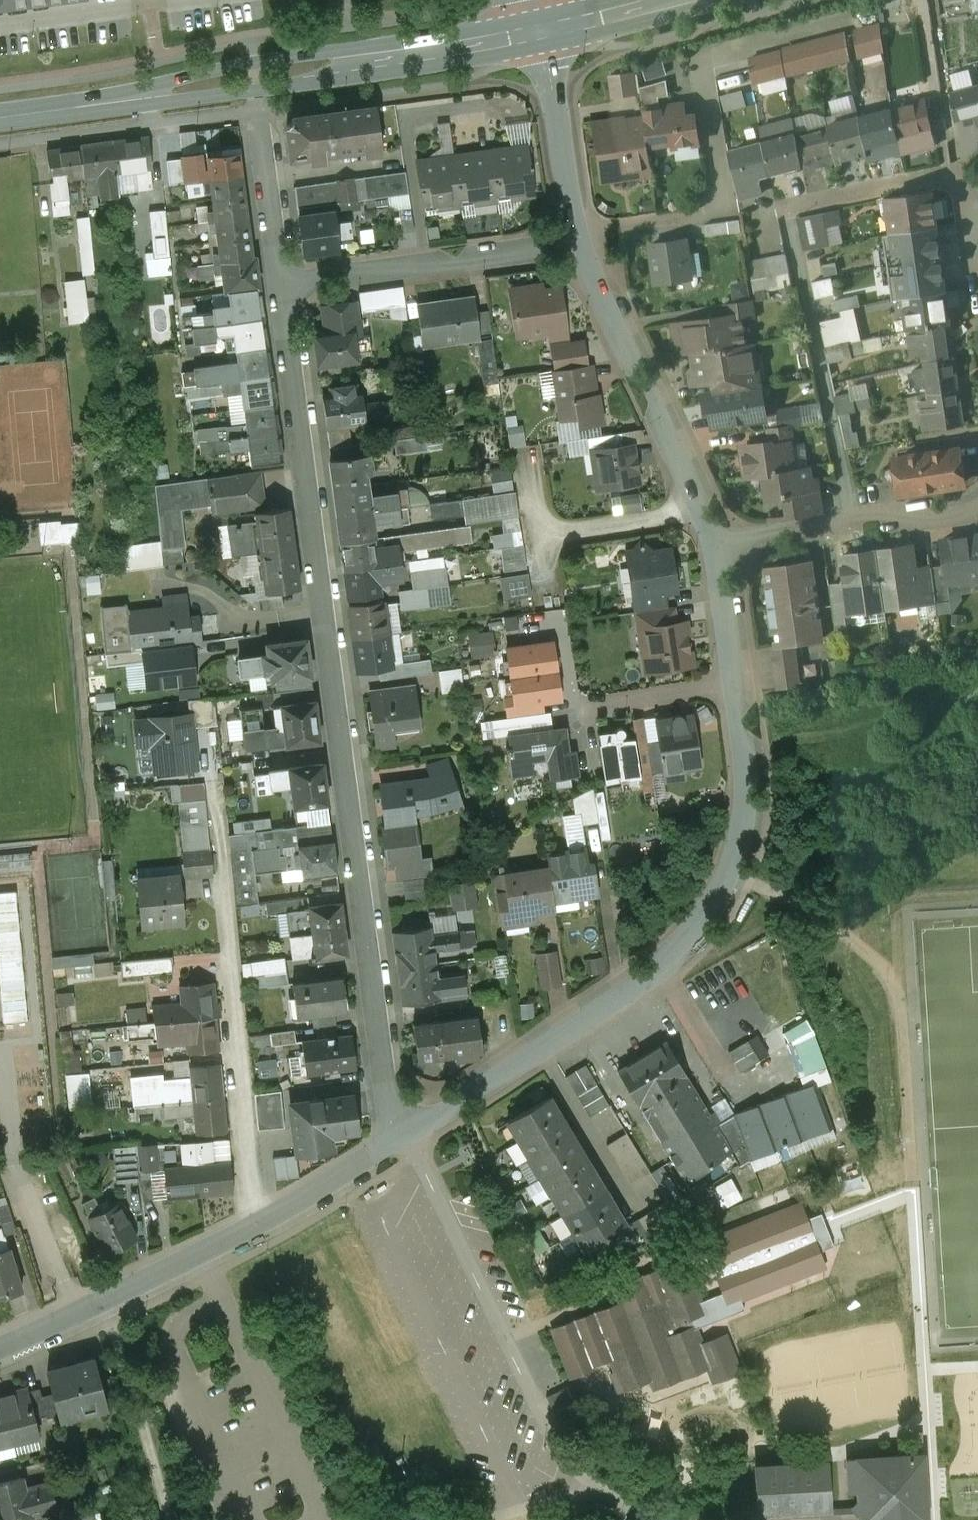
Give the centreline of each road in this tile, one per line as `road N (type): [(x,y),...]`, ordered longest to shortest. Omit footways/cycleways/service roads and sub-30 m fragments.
road 1 (residential): [(404,1136),(386,1103),(279,285)]
road 2 (residential): [(404,1136),(672,954),(720,891),(747,821),(745,755),(711,537)]
road 3 (residential): [(974,254),(960,172),(787,208),(853,519)]
road 4 (secondary): [(537,35),(0,116)]
road 5 (residential): [(0,1344),(258,1225),(404,1136)]
road 6 (residential): [(711,537),(582,243)]
road 7 (residential): [(279,285),(582,243)]
road 8 (residential): [(582,243),(537,35)]
road 9 (residential): [(175,0),(0,20)]
road 10 (residential): [(279,285),(258,113)]
road 11 (secondary): [(678,0),(537,35)]
road 12 (residential): [(711,537),(853,519)]
road 13 (residential): [(853,519),(977,502)]

